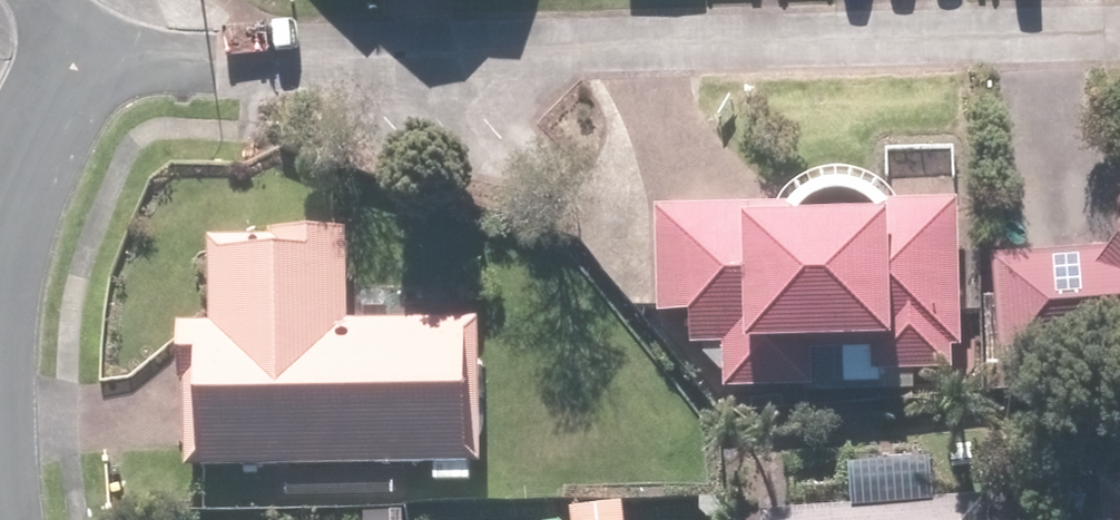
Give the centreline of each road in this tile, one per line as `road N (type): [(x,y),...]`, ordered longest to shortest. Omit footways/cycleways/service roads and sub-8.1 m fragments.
road 1 (residential): [(85,12),(240,56),(1119,30)]
road 2 (residential): [(0,230),(8,191),(85,12)]

